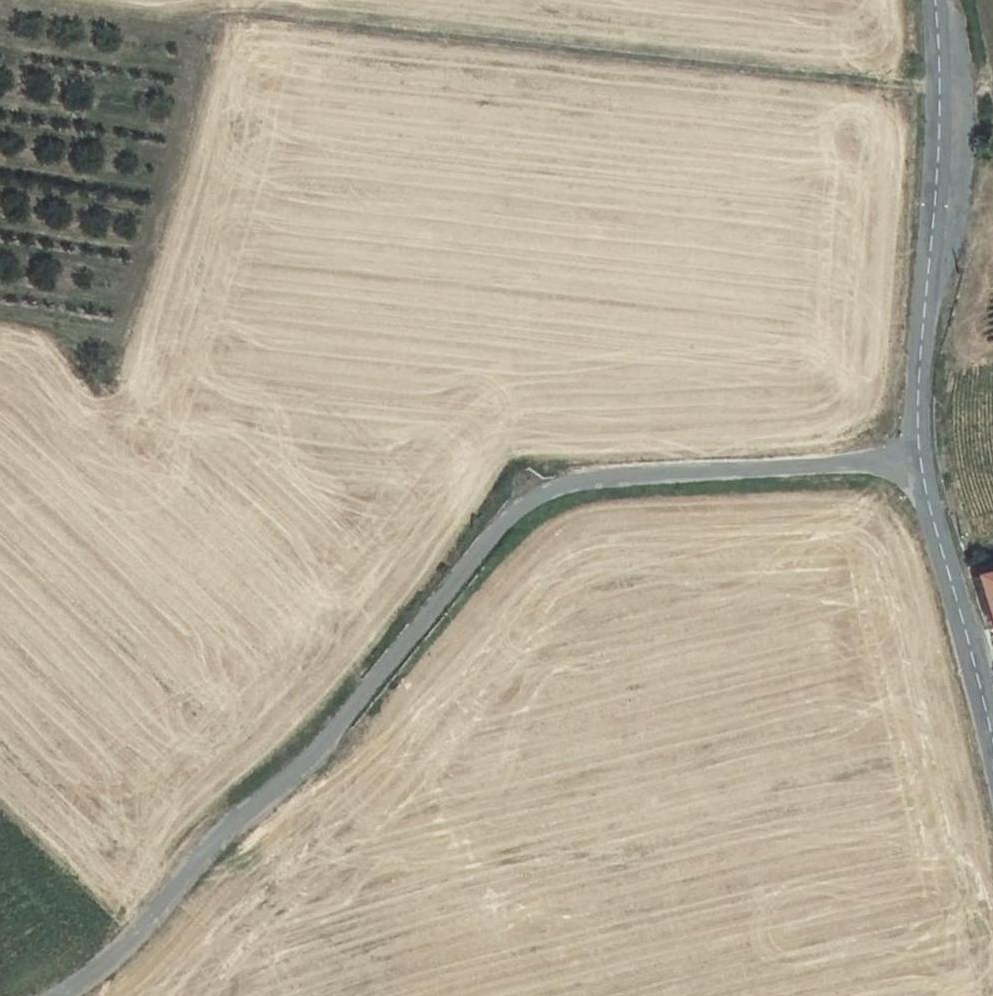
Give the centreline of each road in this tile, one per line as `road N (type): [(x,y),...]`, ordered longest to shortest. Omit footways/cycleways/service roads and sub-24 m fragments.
road 1 (unclassified): [(59,995),(123,947),(237,816),(304,763),(514,511),(562,487),(913,459)]
road 2 (tertiary): [(913,459),(938,136),(925,0)]
road 3 (tertiary): [(992,752),(913,459)]

